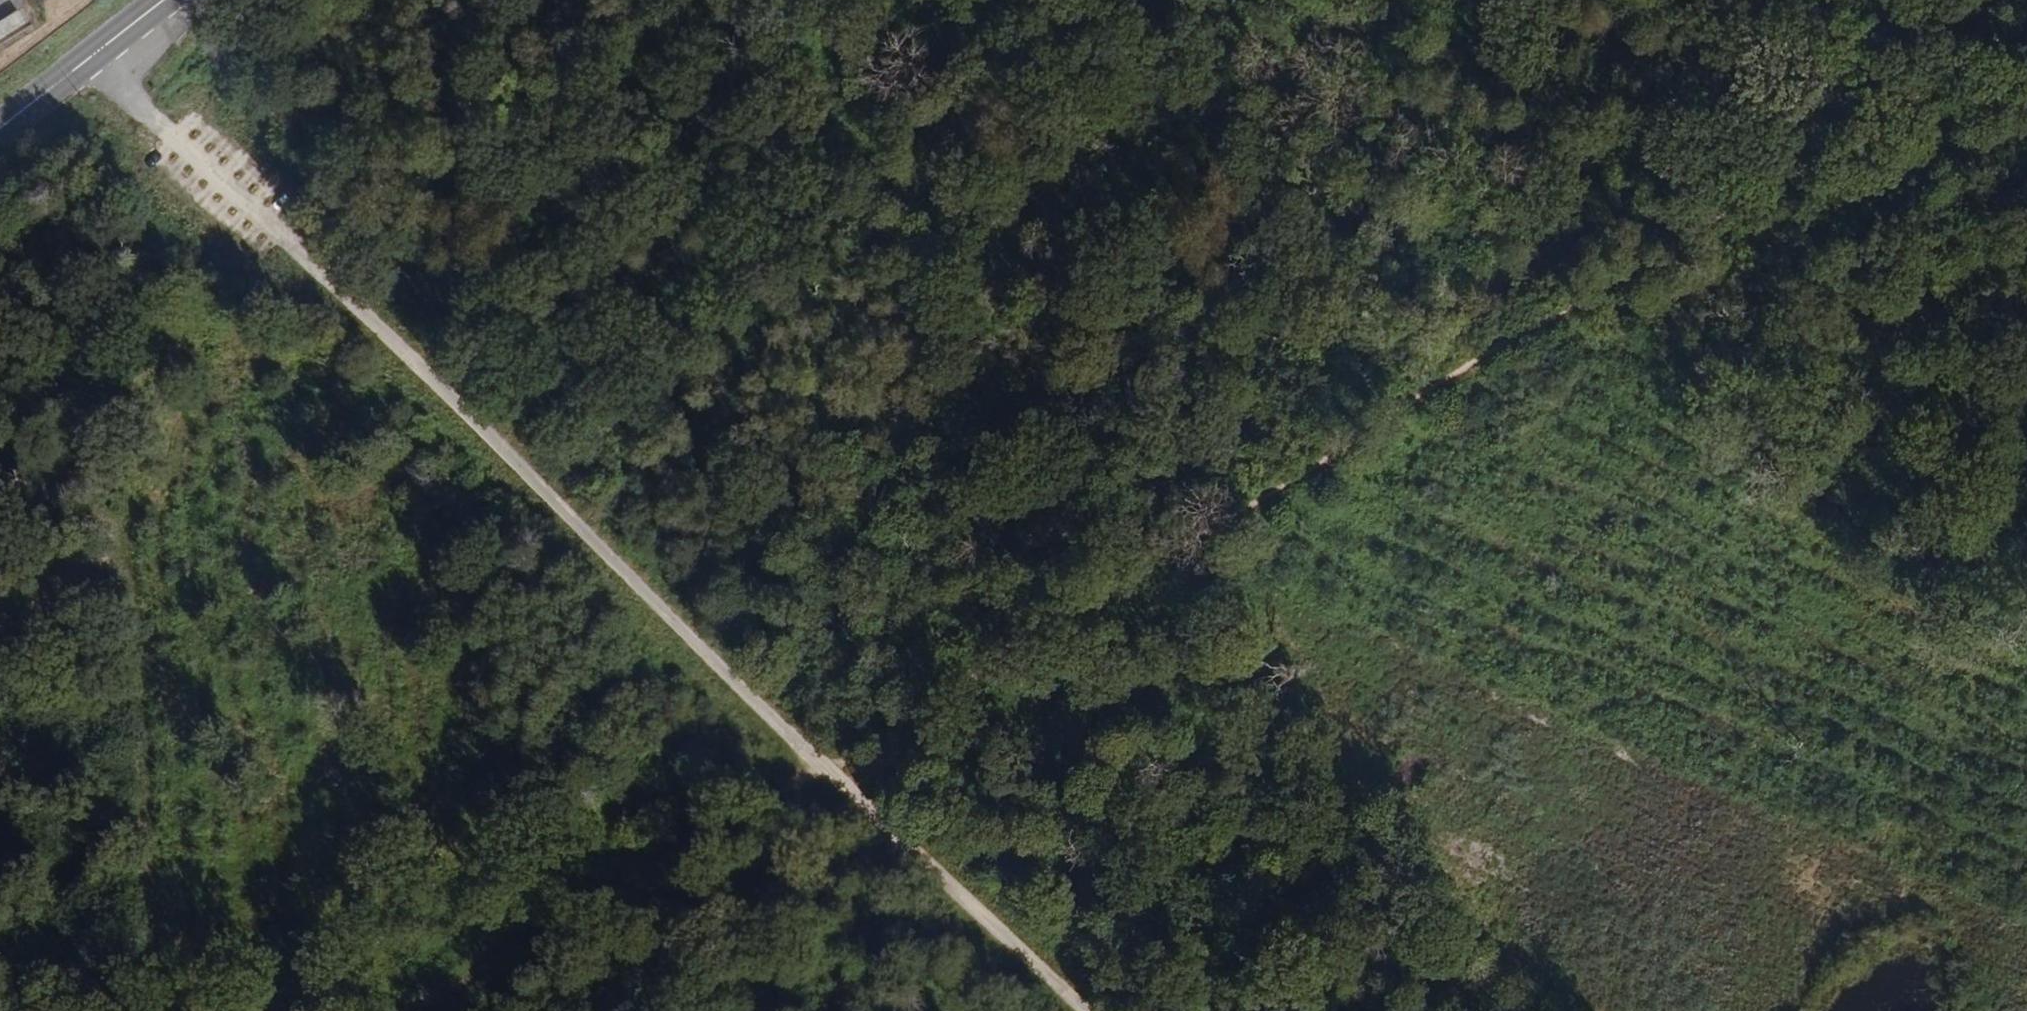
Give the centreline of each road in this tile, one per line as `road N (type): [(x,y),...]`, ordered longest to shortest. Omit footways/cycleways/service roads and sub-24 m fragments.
road 1 (track): [(838,770),(1946,70),(2026,54)]
road 2 (track): [(282,237),(1095,1010)]
road 3 (track): [(838,770),(434,1010)]
road 4 (tertiary): [(156,0),(0,123)]

